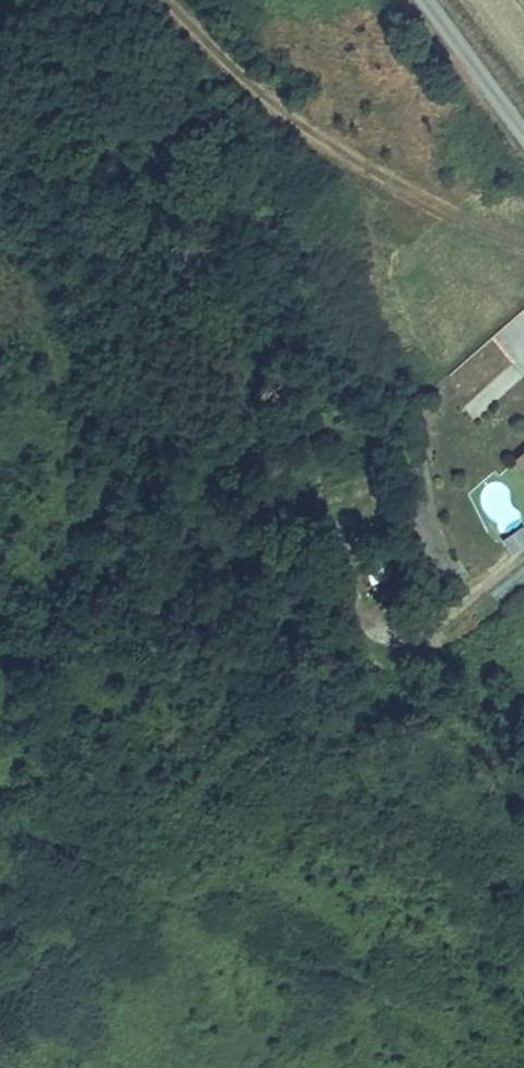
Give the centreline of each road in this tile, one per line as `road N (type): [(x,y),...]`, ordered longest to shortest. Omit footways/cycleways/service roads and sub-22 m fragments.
road 1 (track): [(176,0),(289,118),(447,218),(523,237)]

